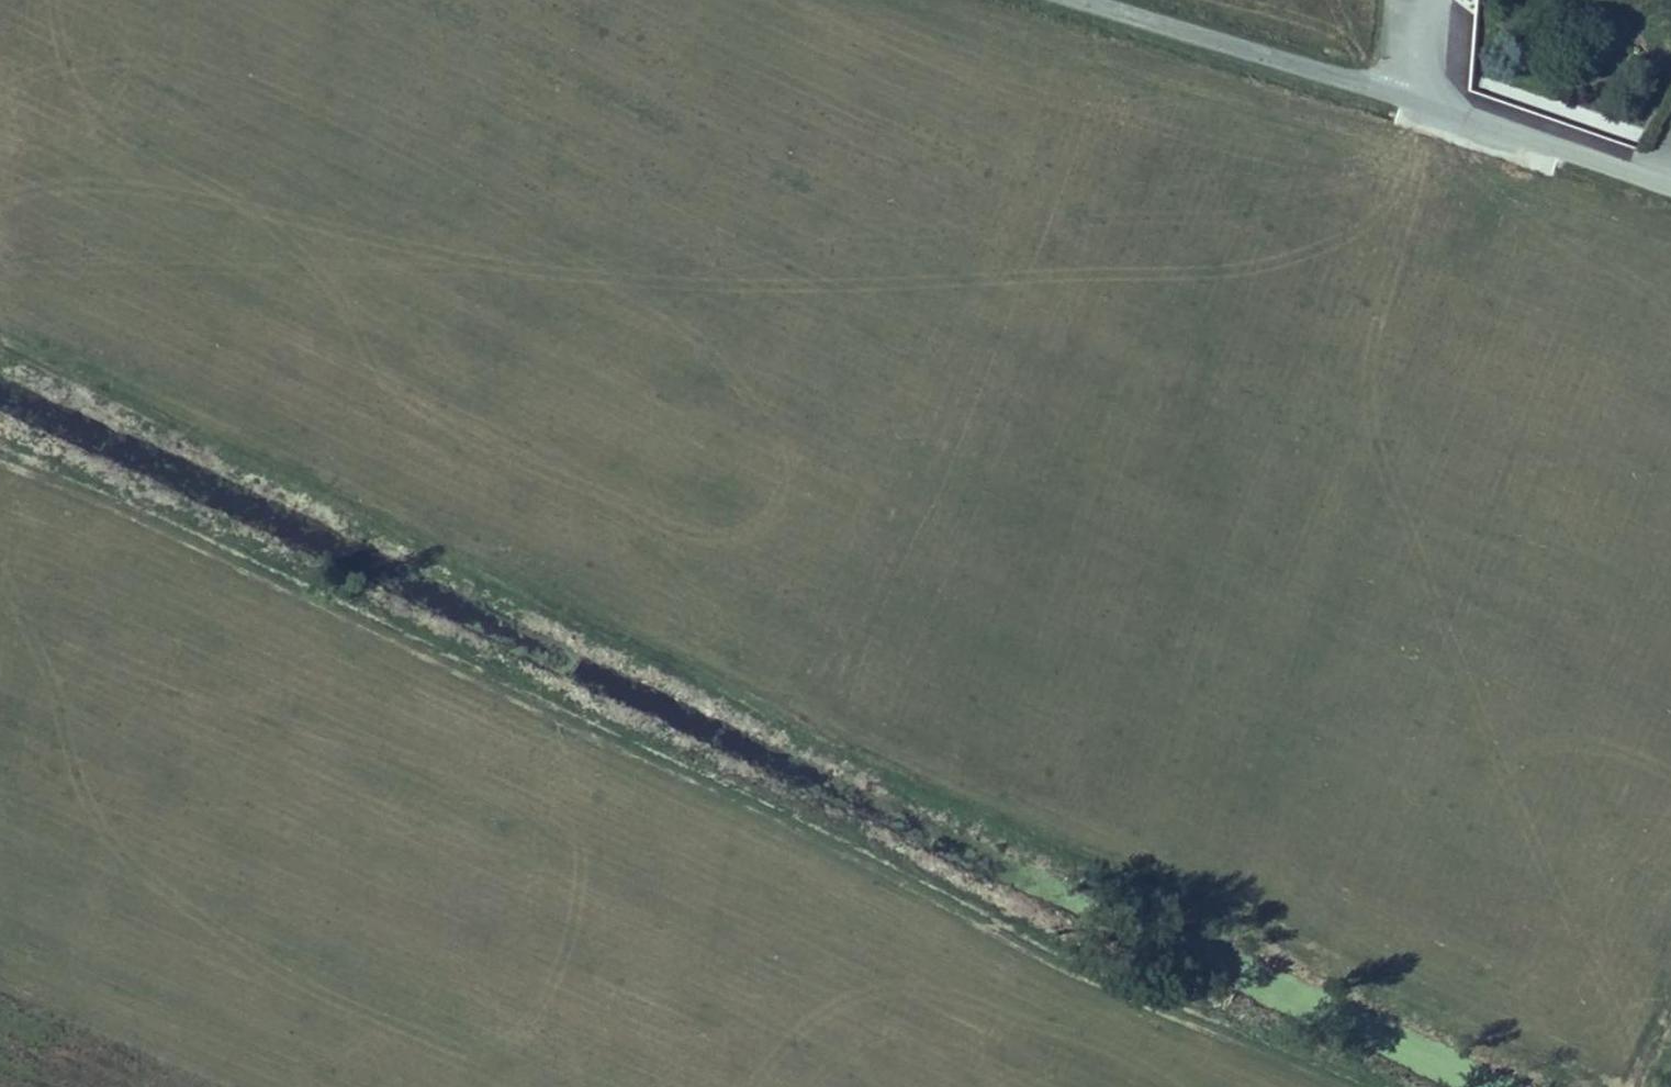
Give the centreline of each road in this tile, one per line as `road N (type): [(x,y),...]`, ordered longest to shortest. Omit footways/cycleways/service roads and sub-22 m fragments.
road 1 (unclassified): [(1054,0),(1670,176)]

